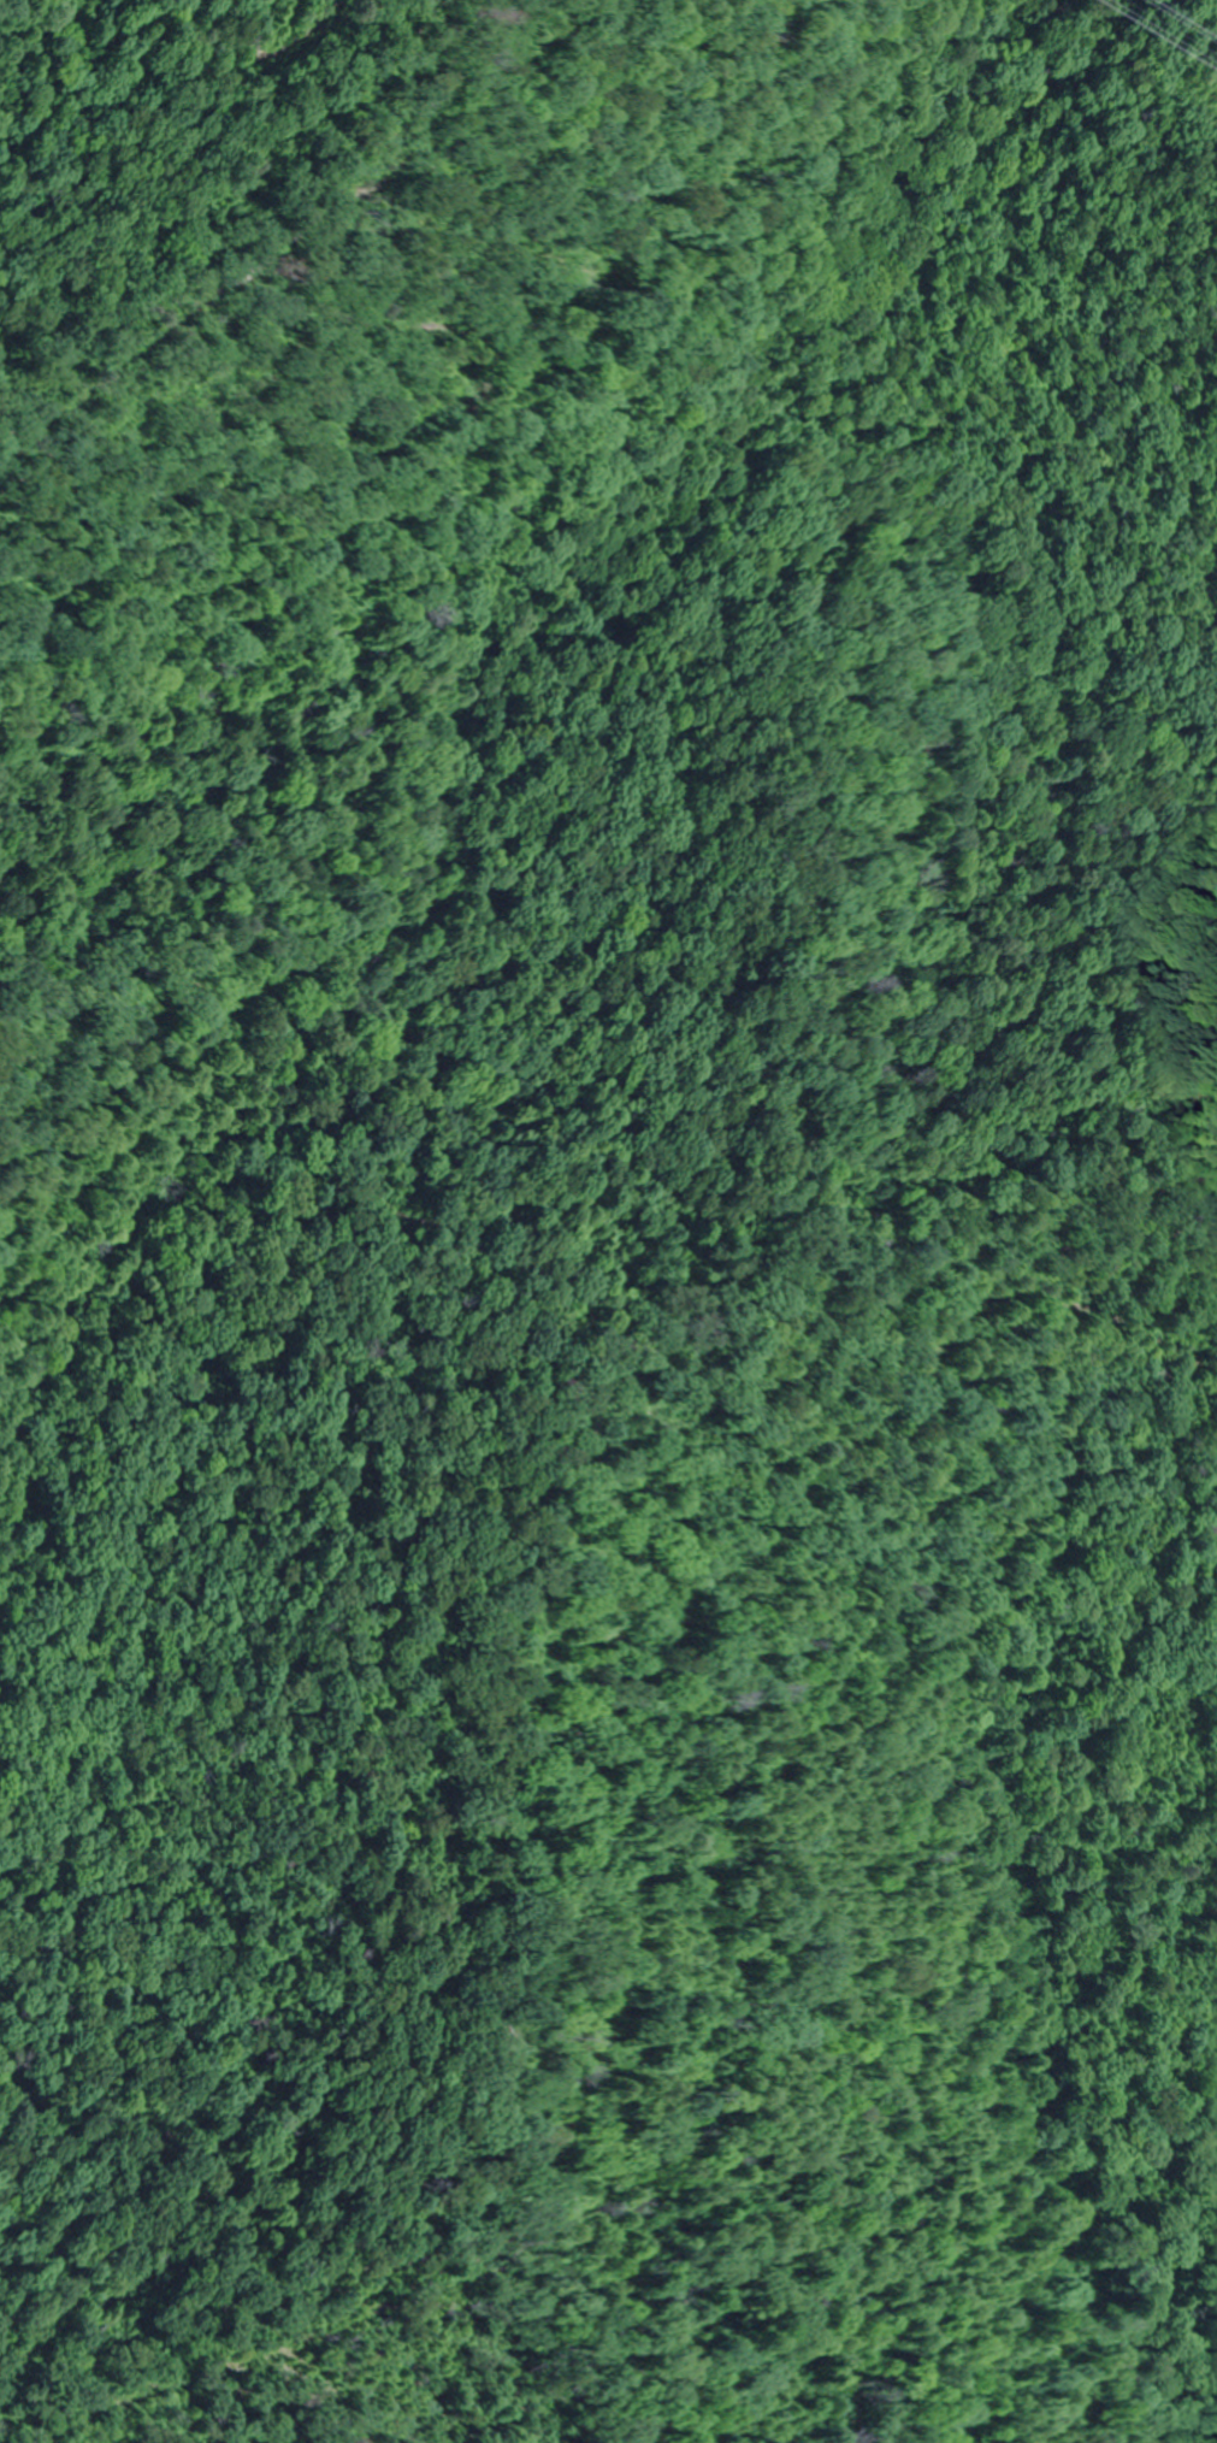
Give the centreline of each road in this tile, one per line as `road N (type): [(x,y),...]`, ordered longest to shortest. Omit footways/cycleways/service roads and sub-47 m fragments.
road 1 (track): [(0,1214),(149,1247),(293,1351),(480,1522),(556,1563),(1216,1403)]

